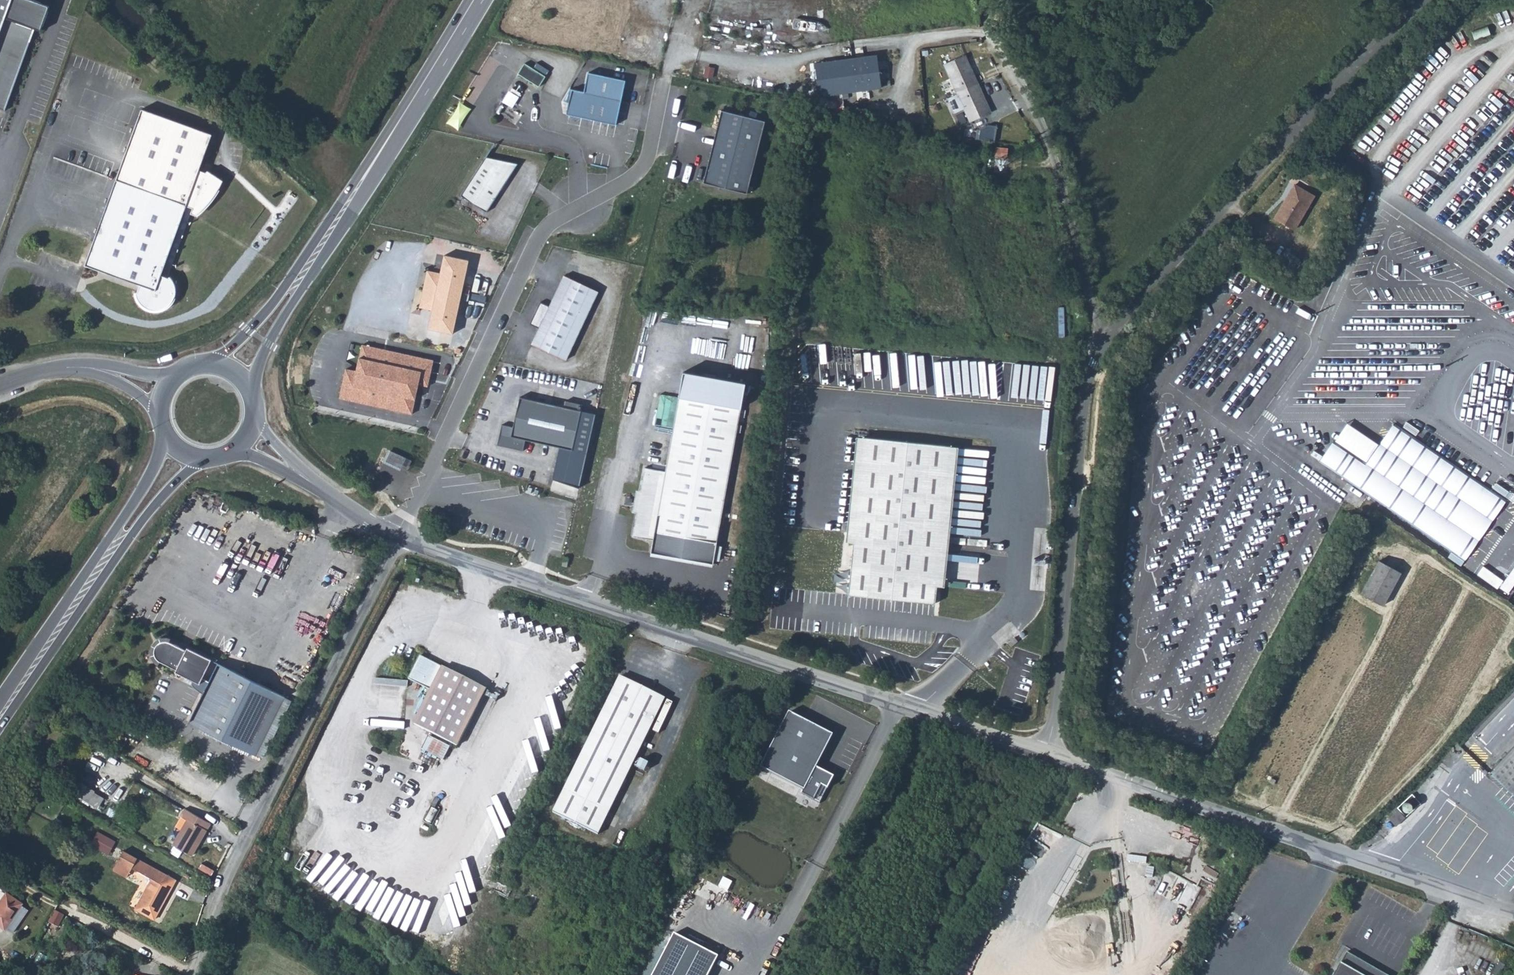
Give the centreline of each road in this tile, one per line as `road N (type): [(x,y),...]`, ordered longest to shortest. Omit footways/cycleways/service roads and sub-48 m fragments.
road 1 (residential): [(1044,745),(1021,745),(401,539)]
road 2 (residential): [(1513,915),(1044,745)]
road 3 (unclassified): [(192,974),(233,866),(401,539)]
road 4 (unclassified): [(1110,335),(1423,0)]
road 5 (unclassified): [(1044,745),(1054,721),(1084,397),(1110,335)]
road 6 (residential): [(394,535),(541,233),(559,220)]
road 7 (primary): [(0,719),(163,495),(210,457)]
road 8 (primary): [(165,429),(148,480),(0,706)]
road 9 (primary): [(397,131),(256,323),(206,366)]
road 10 (primary): [(249,394),(266,345),(397,131)]
road 11 (residential): [(1110,335),(1048,142),(1006,69)]
road 12 (track): [(103,0),(289,169)]
road 13 (track): [(390,0),(328,134),(342,204)]
road 14 (primary): [(477,0),(397,131)]
road 15 (residential): [(601,199),(652,148),(666,77)]
road 16 (unclassified): [(344,506),(286,457),(253,410)]
road 17 (unclassified): [(225,453),(263,460),(344,506)]
road 18 (unclassified): [(185,372),(57,369)]

